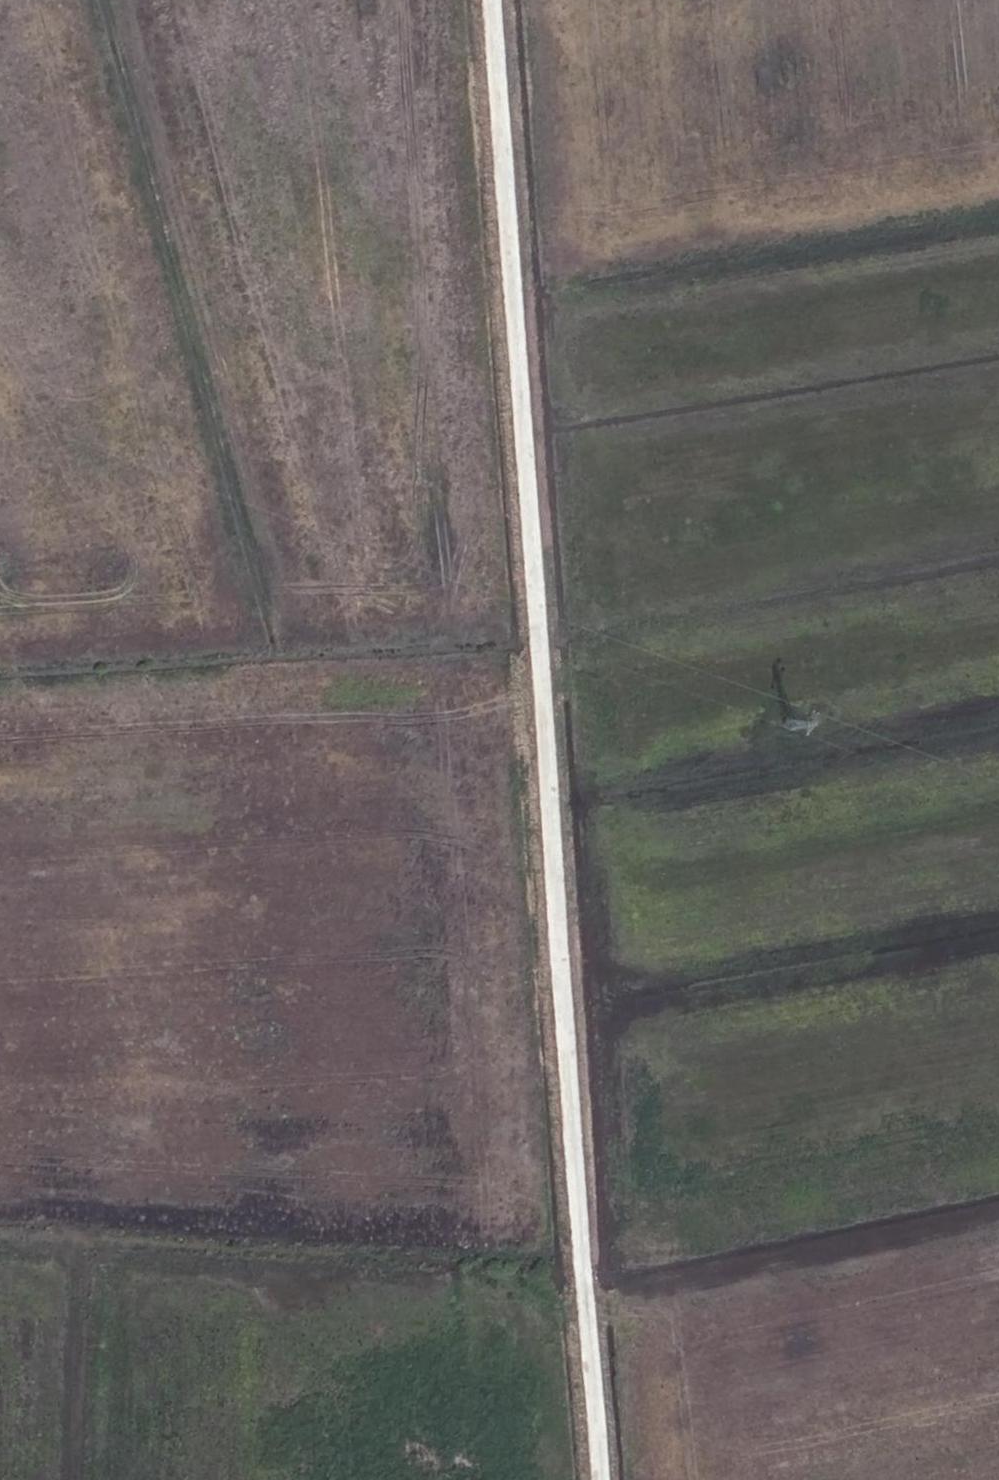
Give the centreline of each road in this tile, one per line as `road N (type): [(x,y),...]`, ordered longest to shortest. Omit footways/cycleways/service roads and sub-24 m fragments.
road 1 (track): [(496,0),(601,1479)]

